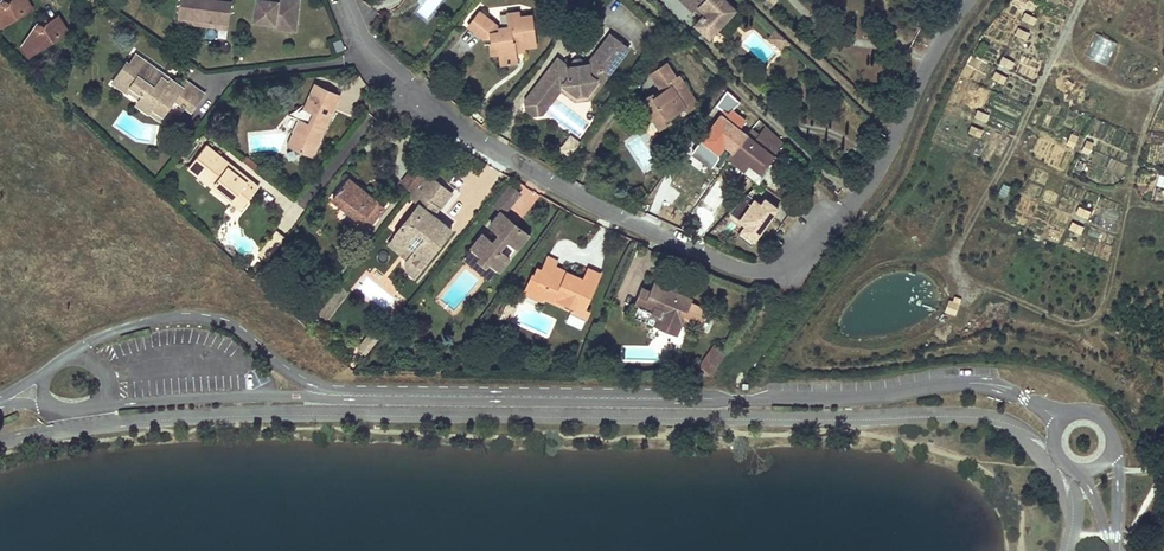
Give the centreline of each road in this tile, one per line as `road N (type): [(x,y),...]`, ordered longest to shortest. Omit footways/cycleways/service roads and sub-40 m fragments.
road 1 (residential): [(969,0),(932,55),(872,183),(801,259),(761,272),(604,209),(470,135),(372,55),(346,0)]
road 2 (track): [(1163,87),(1138,154),(1105,310),(1087,323),(1067,322),(969,285),(960,269),(962,245),(1083,0)]
road 3 (unclassified): [(726,399),(318,387),(289,375),(231,328),(190,317),(127,328),(63,360)]
road 4 (unclassified): [(93,407),(296,396),(726,399)]
road 5 (unclassified): [(1061,422),(977,383),(872,397),(726,399)]
road 6 (track): [(1015,149),(1163,208)]

